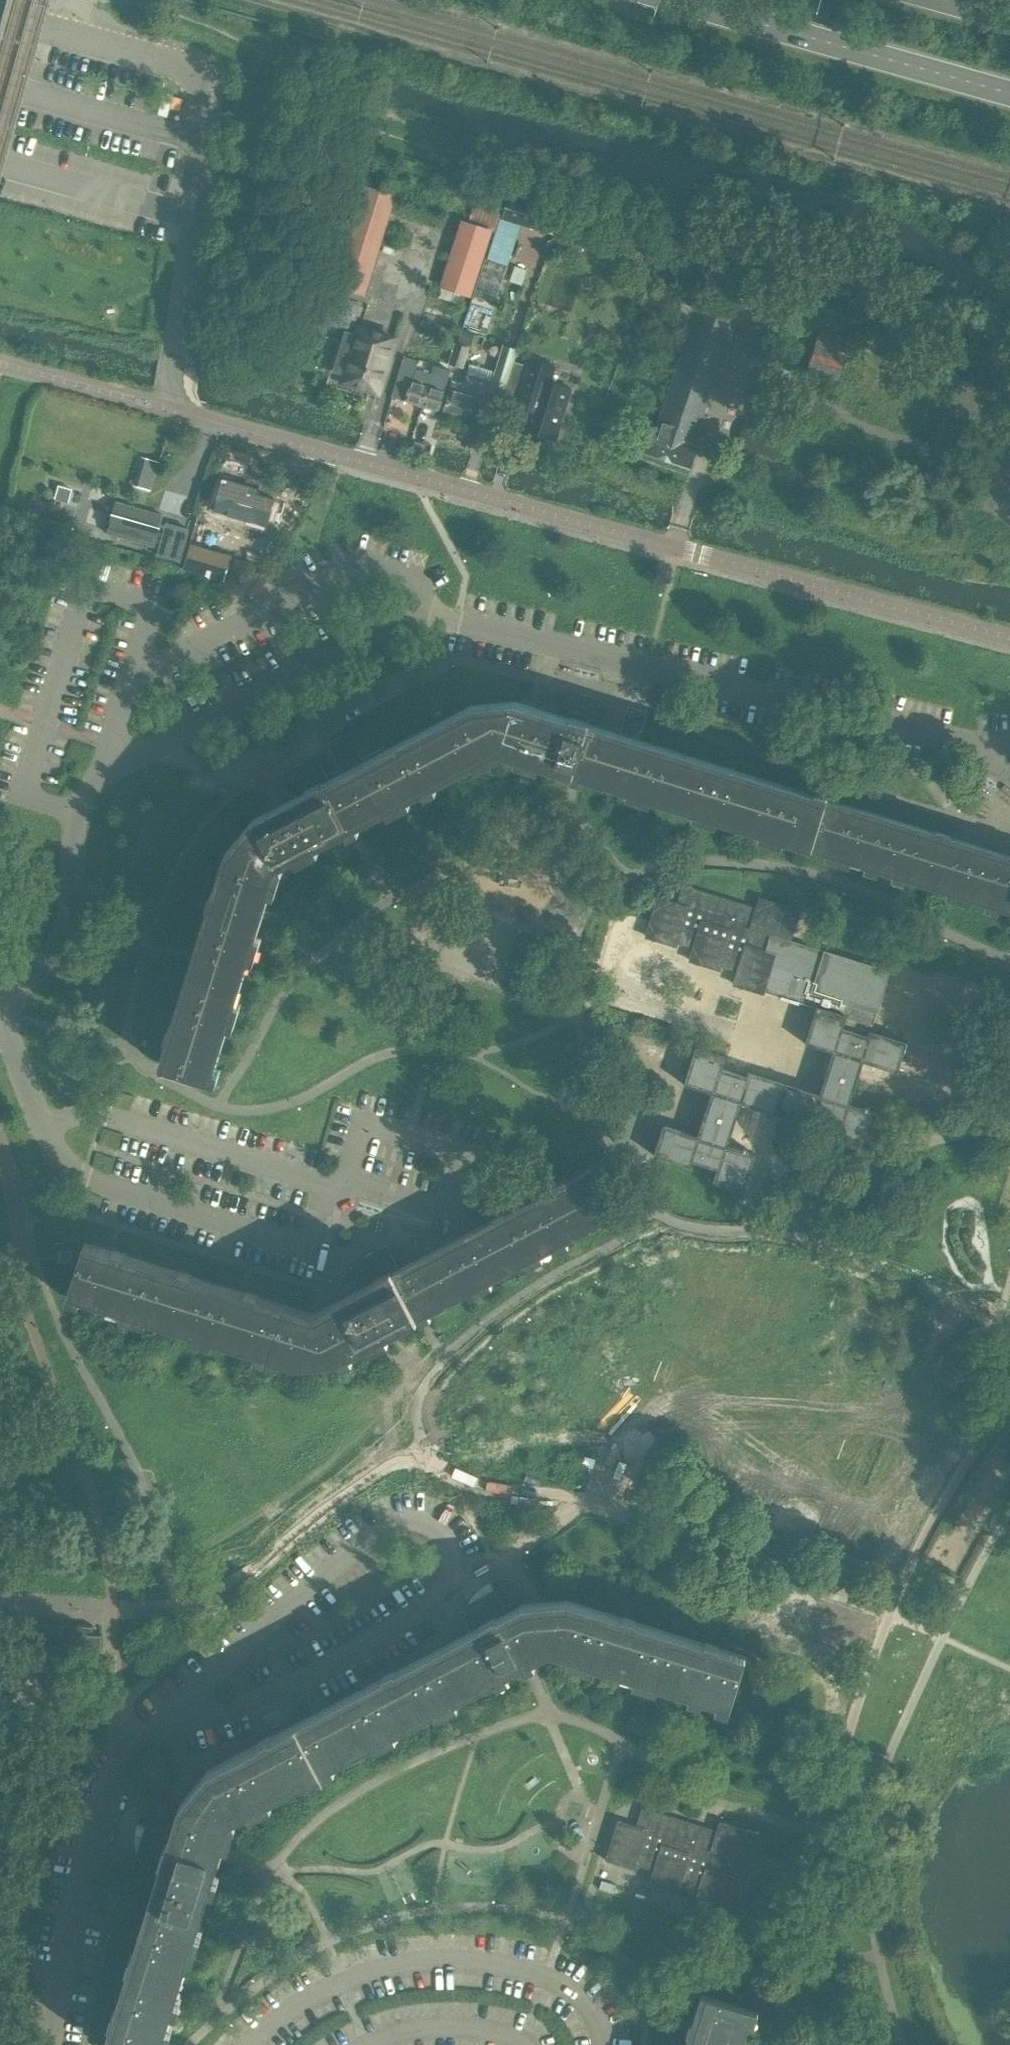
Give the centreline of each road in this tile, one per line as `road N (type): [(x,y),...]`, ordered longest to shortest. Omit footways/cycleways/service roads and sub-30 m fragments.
road 1 (residential): [(9,990),(67,945),(74,814),(91,784),(409,612),(991,746)]
road 2 (unclassified): [(1009,639),(166,407),(176,347)]
road 3 (unclassified): [(0,8),(216,73),(176,347)]
road 4 (residential): [(47,1125),(83,1175),(339,1260),(447,1213)]
road 5 (secondary): [(680,0),(1009,93)]
road 6 (residential): [(50,2044),(100,1808),(124,1750)]
road 7 (residential): [(47,1125),(8,1013),(9,990)]

